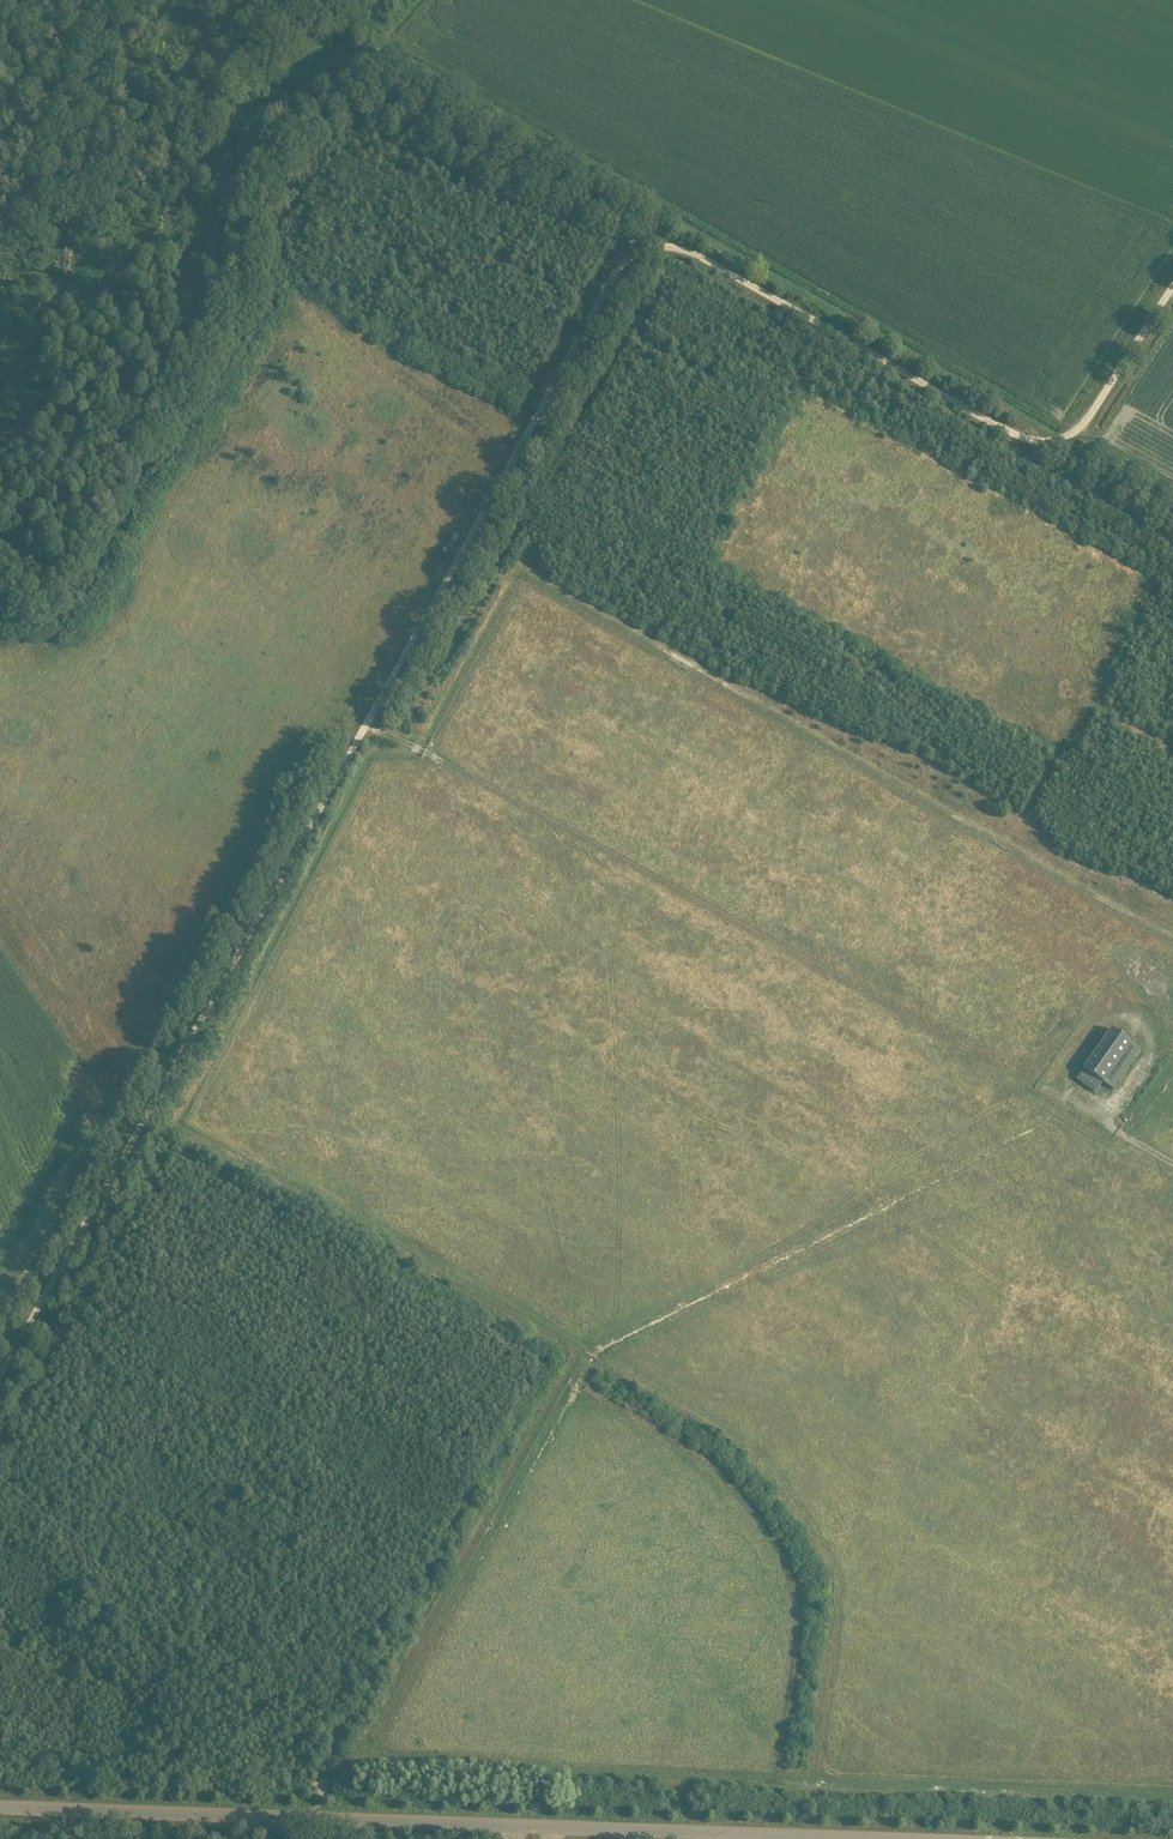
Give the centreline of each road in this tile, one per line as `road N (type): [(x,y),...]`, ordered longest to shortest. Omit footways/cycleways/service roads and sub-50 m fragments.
road 1 (track): [(0,1377),(625,261),(660,246),(691,251),(1034,441),(1061,440),(1082,427),(1172,288)]
road 2 (track): [(1172,1163),(367,722)]
road 3 (unclassified): [(873,1838),(0,1807)]

